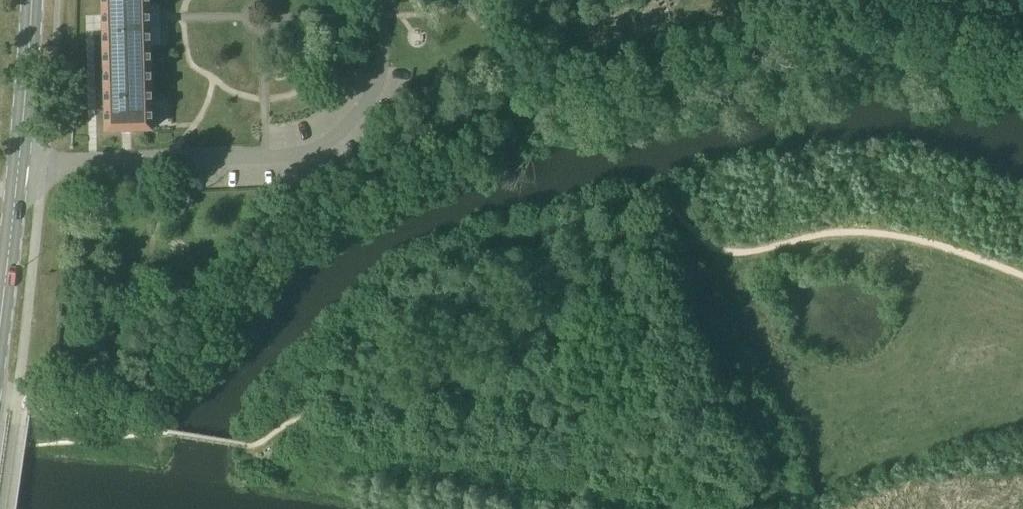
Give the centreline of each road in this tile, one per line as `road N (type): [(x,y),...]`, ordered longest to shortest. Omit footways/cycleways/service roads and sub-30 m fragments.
road 1 (secondary): [(0,308),(28,0)]
road 2 (track): [(854,0),(870,20),(905,37),(1022,64)]

